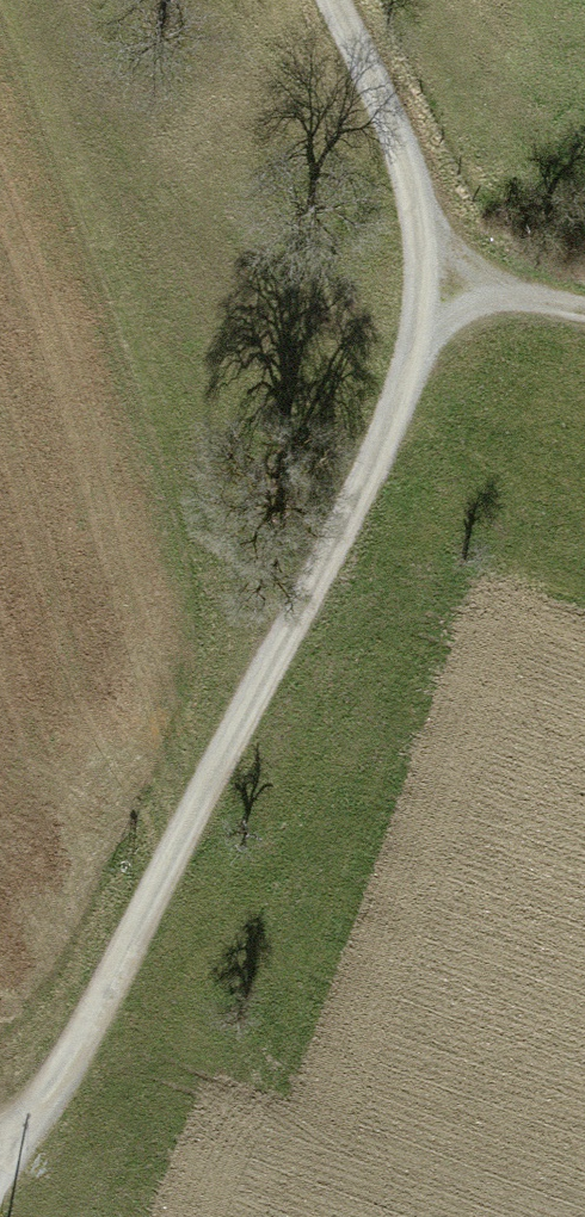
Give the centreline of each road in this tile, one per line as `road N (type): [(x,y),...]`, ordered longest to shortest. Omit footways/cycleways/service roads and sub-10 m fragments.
road 1 (track): [(437,297),(353,509),(198,802)]
road 2 (track): [(0,1158),(63,1071),(198,802)]
road 3 (track): [(337,0),(407,165),(437,297)]
road 4 (track): [(437,297),(511,298),(584,315)]

